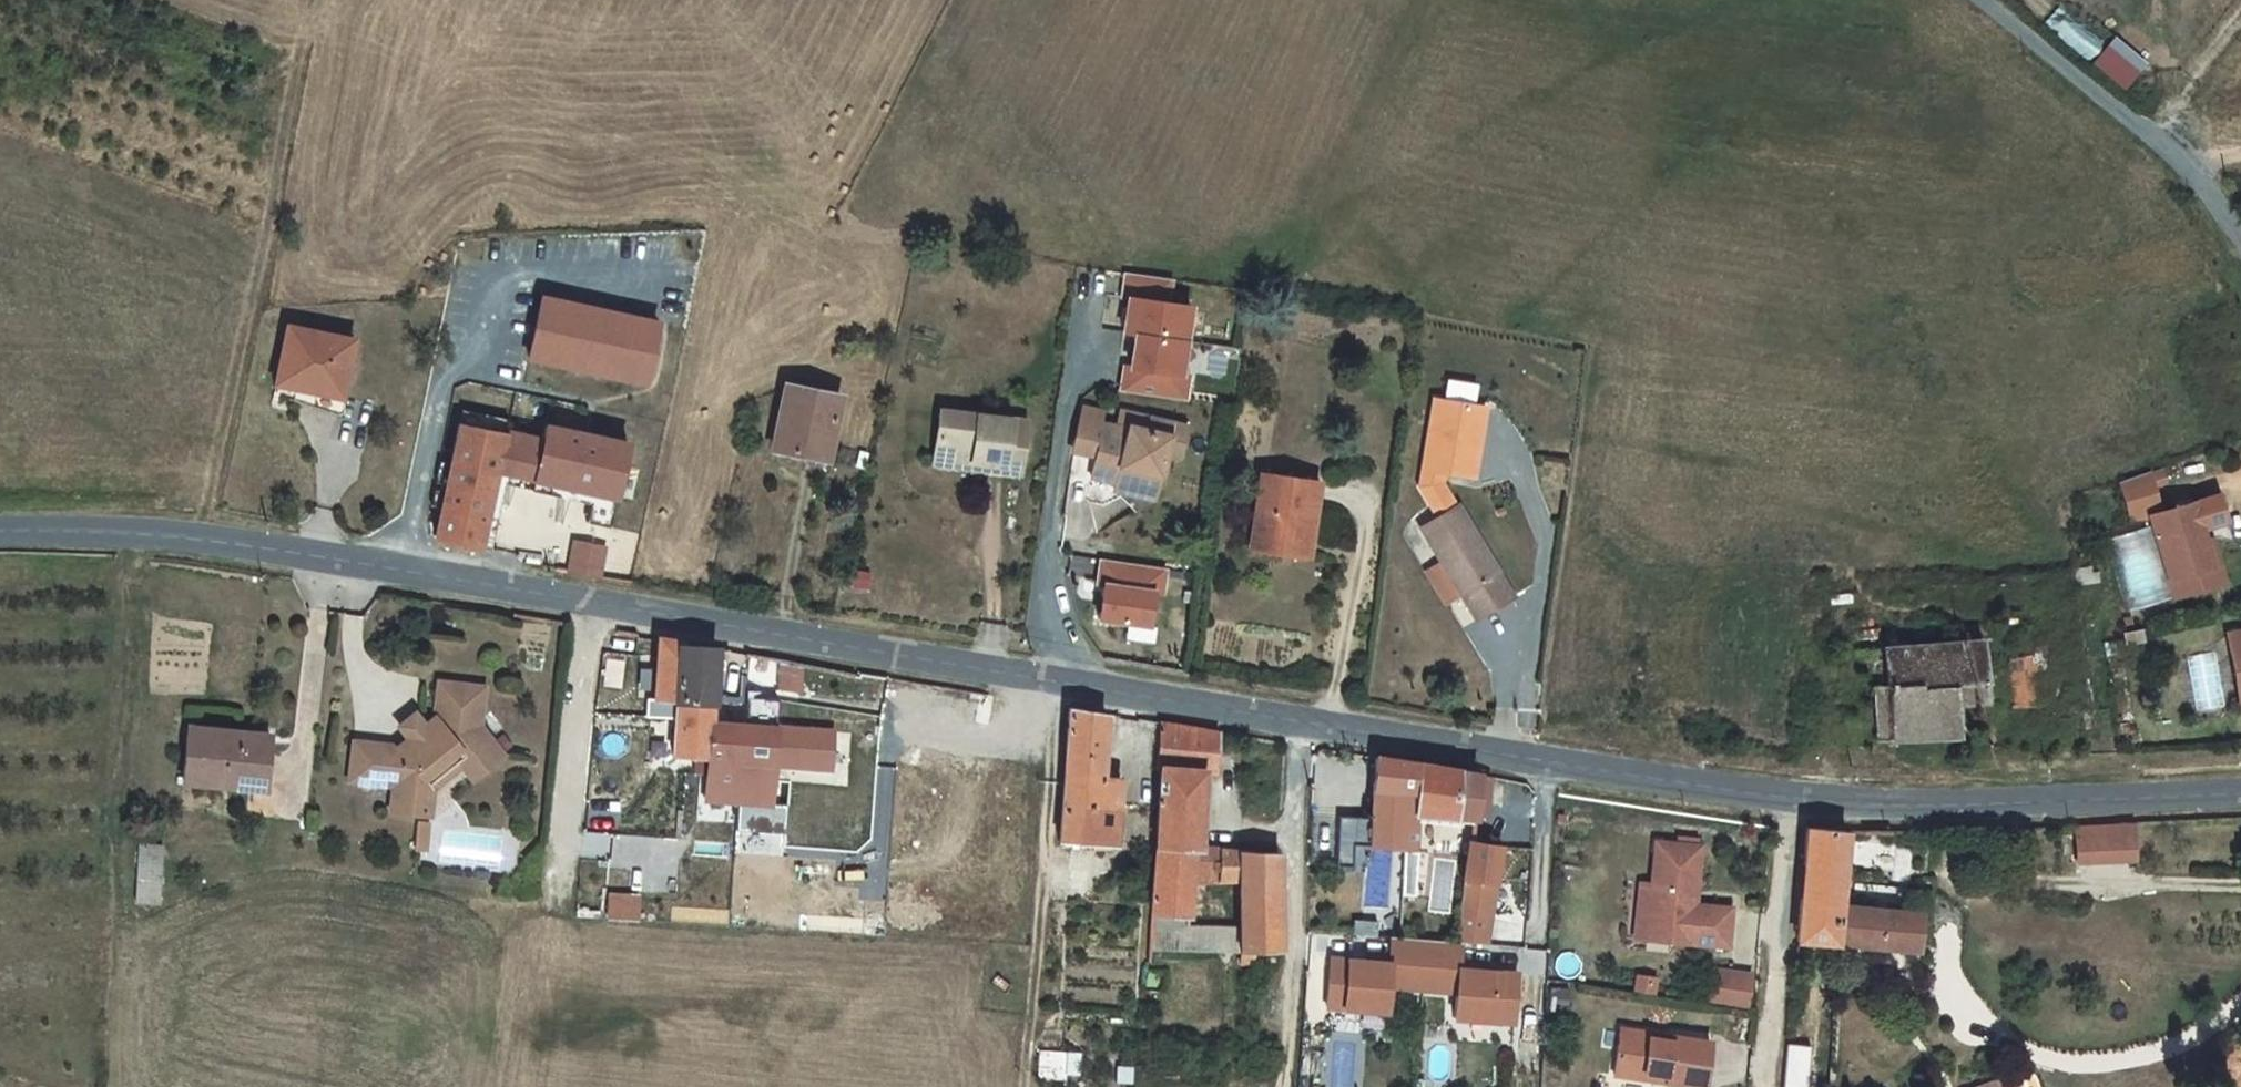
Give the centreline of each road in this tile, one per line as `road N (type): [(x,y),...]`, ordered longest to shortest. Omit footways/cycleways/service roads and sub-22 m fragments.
road 1 (tertiary): [(2240,793),(1881,804),(1722,788),(221,543),(0,534)]
road 2 (residential): [(1988,0),(2188,167),(2240,245)]

